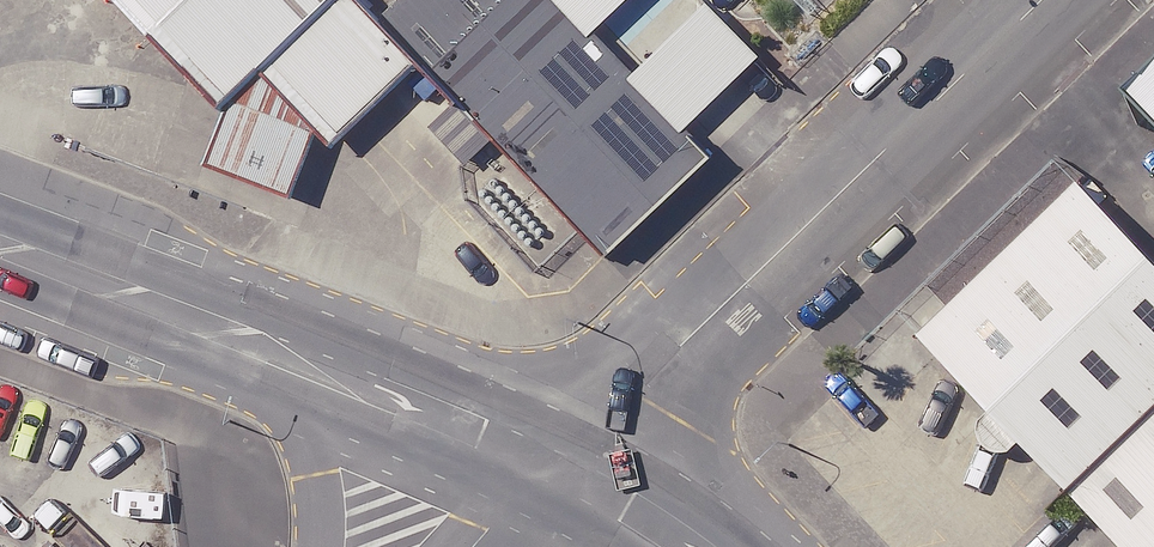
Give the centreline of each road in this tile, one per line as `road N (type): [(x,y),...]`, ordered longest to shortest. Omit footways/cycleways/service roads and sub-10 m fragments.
road 1 (unclassified): [(552,470),(1042,0)]
road 2 (tertiary): [(552,470),(0,250)]
road 3 (tertiary): [(686,546),(552,470)]

